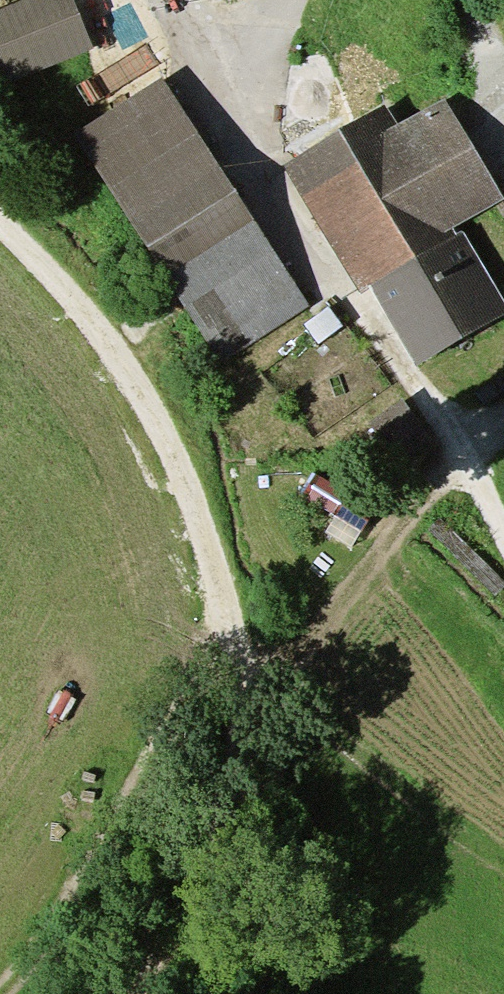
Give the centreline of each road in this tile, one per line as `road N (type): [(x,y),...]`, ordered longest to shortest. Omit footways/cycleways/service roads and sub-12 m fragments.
road 1 (track): [(131,993),(184,913),(228,809),(244,710),(209,549),(166,437),(113,347)]
road 2 (track): [(227,629),(48,939),(0,991)]
road 3 (track): [(287,224),(256,109),(257,74),(287,0)]
road 4 (track): [(113,347),(0,224)]

